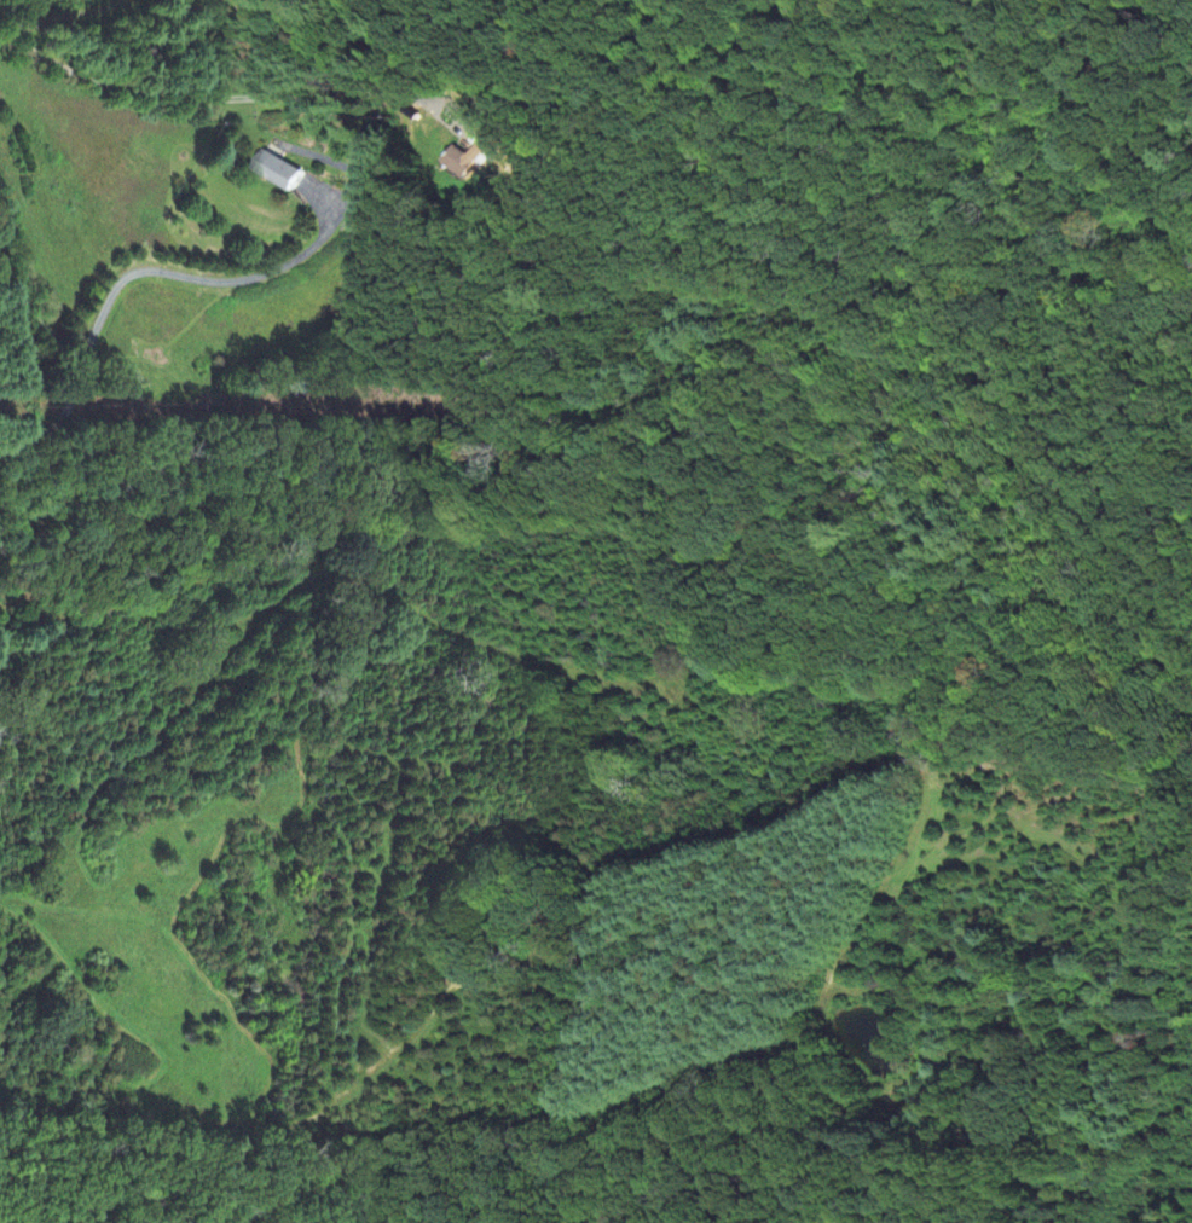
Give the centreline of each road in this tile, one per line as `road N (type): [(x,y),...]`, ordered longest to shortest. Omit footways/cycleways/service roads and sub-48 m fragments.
road 1 (residential): [(254,0),(116,85),(52,64),(0,23)]
road 2 (residential): [(0,237),(31,308),(79,371),(60,422),(0,454)]

